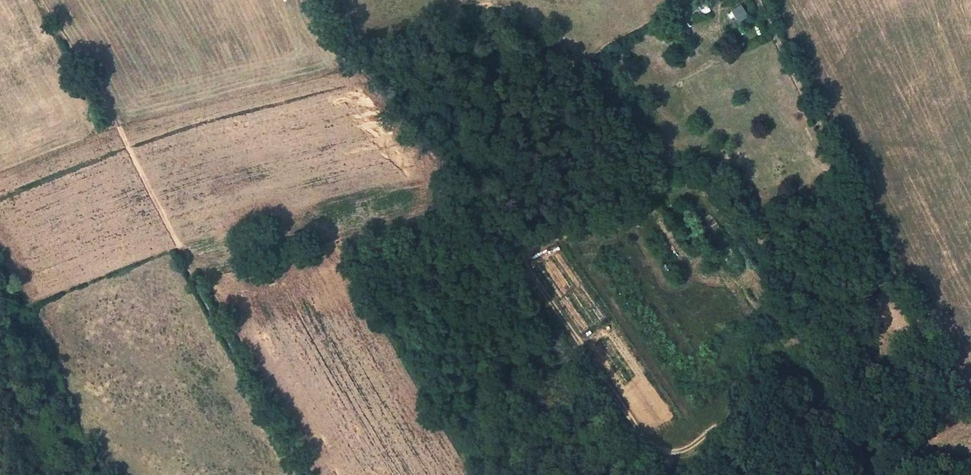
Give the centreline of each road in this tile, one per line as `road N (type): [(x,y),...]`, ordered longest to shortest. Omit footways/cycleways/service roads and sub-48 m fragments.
road 1 (track): [(810,474),(738,426),(719,428),(684,450),(651,447),(499,229),(450,201),(415,201),(188,272)]
road 2 (track): [(843,474),(835,445),(842,431),(925,430),(951,401),(950,381),(758,0)]
road 3 (track): [(191,279),(108,109),(44,0)]

